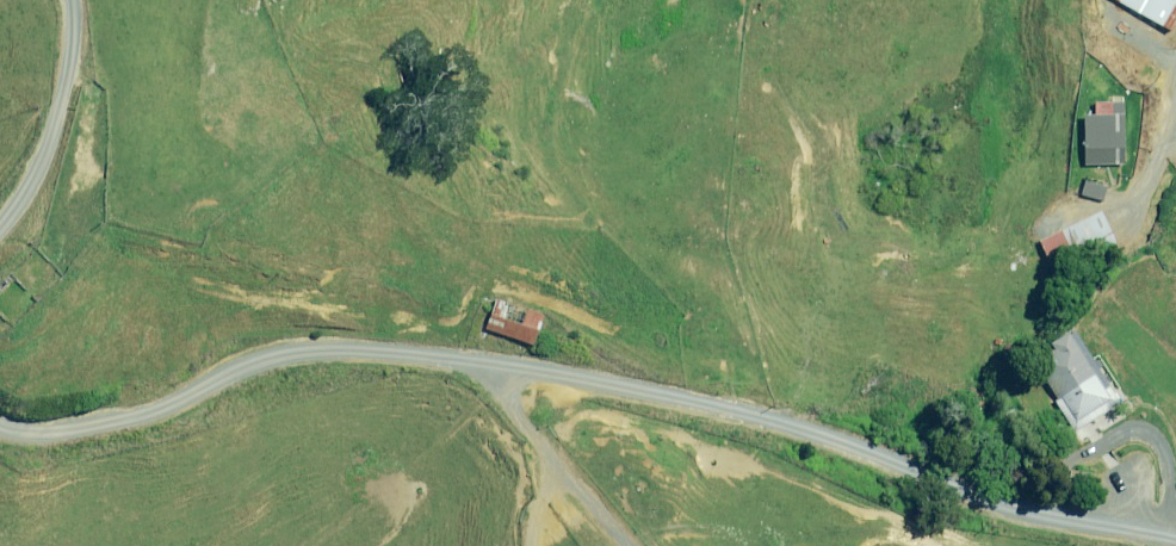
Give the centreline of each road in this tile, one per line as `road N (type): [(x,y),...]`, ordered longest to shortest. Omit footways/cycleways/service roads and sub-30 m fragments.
road 1 (unclassified): [(0,427),(40,432),(149,414),(235,370),(288,354),(352,349),(674,396),(753,416),(1023,515),(1175,537)]
road 2 (unclassified): [(69,0),(70,61),(59,112),(38,171),(0,230)]

